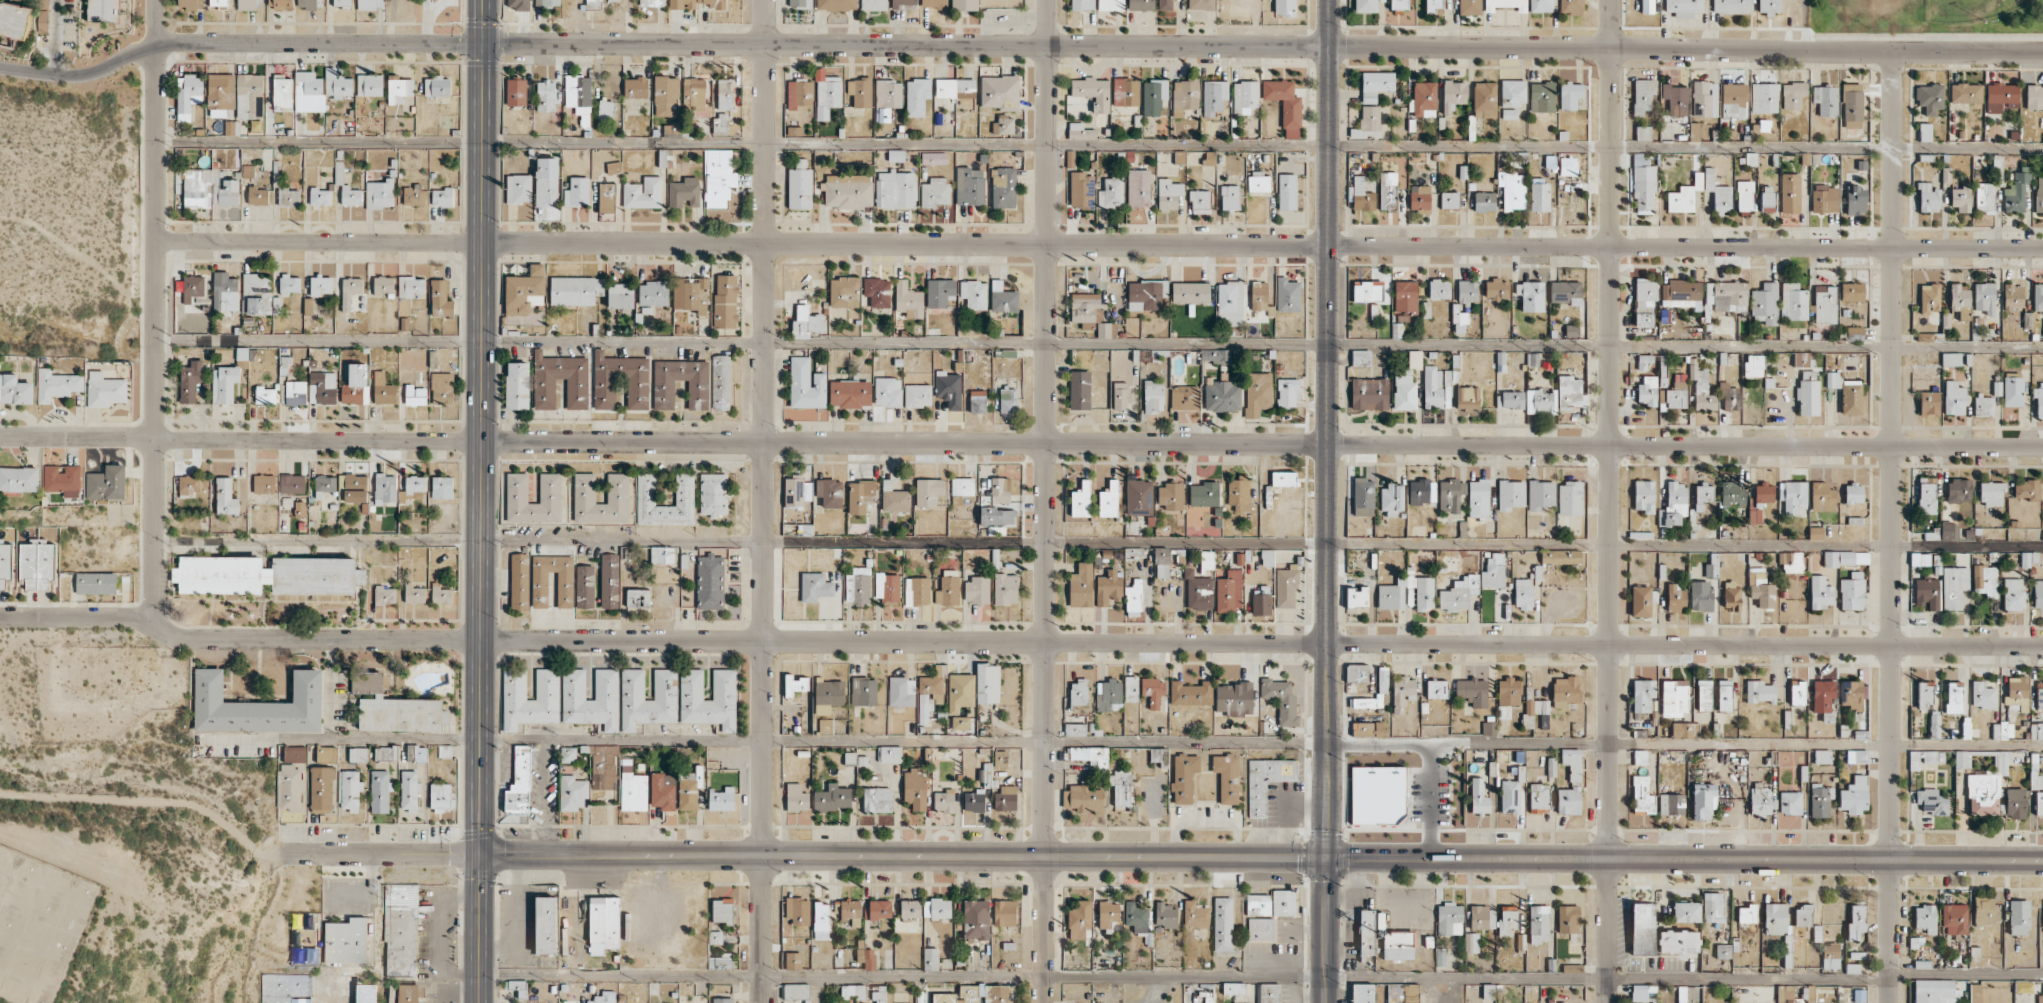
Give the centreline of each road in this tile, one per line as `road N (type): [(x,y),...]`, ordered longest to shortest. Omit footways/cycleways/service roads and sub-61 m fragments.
road 1 (residential): [(0,617),(149,618),(181,638),(235,639),(2042,646)]
road 2 (residential): [(0,438),(2042,447)]
road 3 (residential): [(152,246),(2042,248)]
road 4 (residential): [(760,1002),(765,0)]
road 5 (residential): [(1043,1002),(1047,0)]
road 6 (residential): [(1603,1002),(1605,0)]
road 7 (primary): [(480,1002),(484,44)]
road 8 (residential): [(1890,1002),(1893,51)]
road 9 (secondary): [(480,854),(1328,857)]
road 10 (residential): [(1330,48),(484,44)]
road 11 (tertiary): [(1330,48),(1328,857)]
road 12 (secondary): [(1328,857),(2042,860)]
road 13 (residential): [(2042,52),(1330,48)]
road 14 (residential): [(149,618),(157,0)]
road 15 (residential): [(484,44),(177,42),(77,76),(0,69)]
road 16 (residential): [(279,853),(191,806),(0,793)]
road 17 (residential): [(279,853),(480,854)]
road 18 (secondary): [(1328,857),(1326,1002)]

